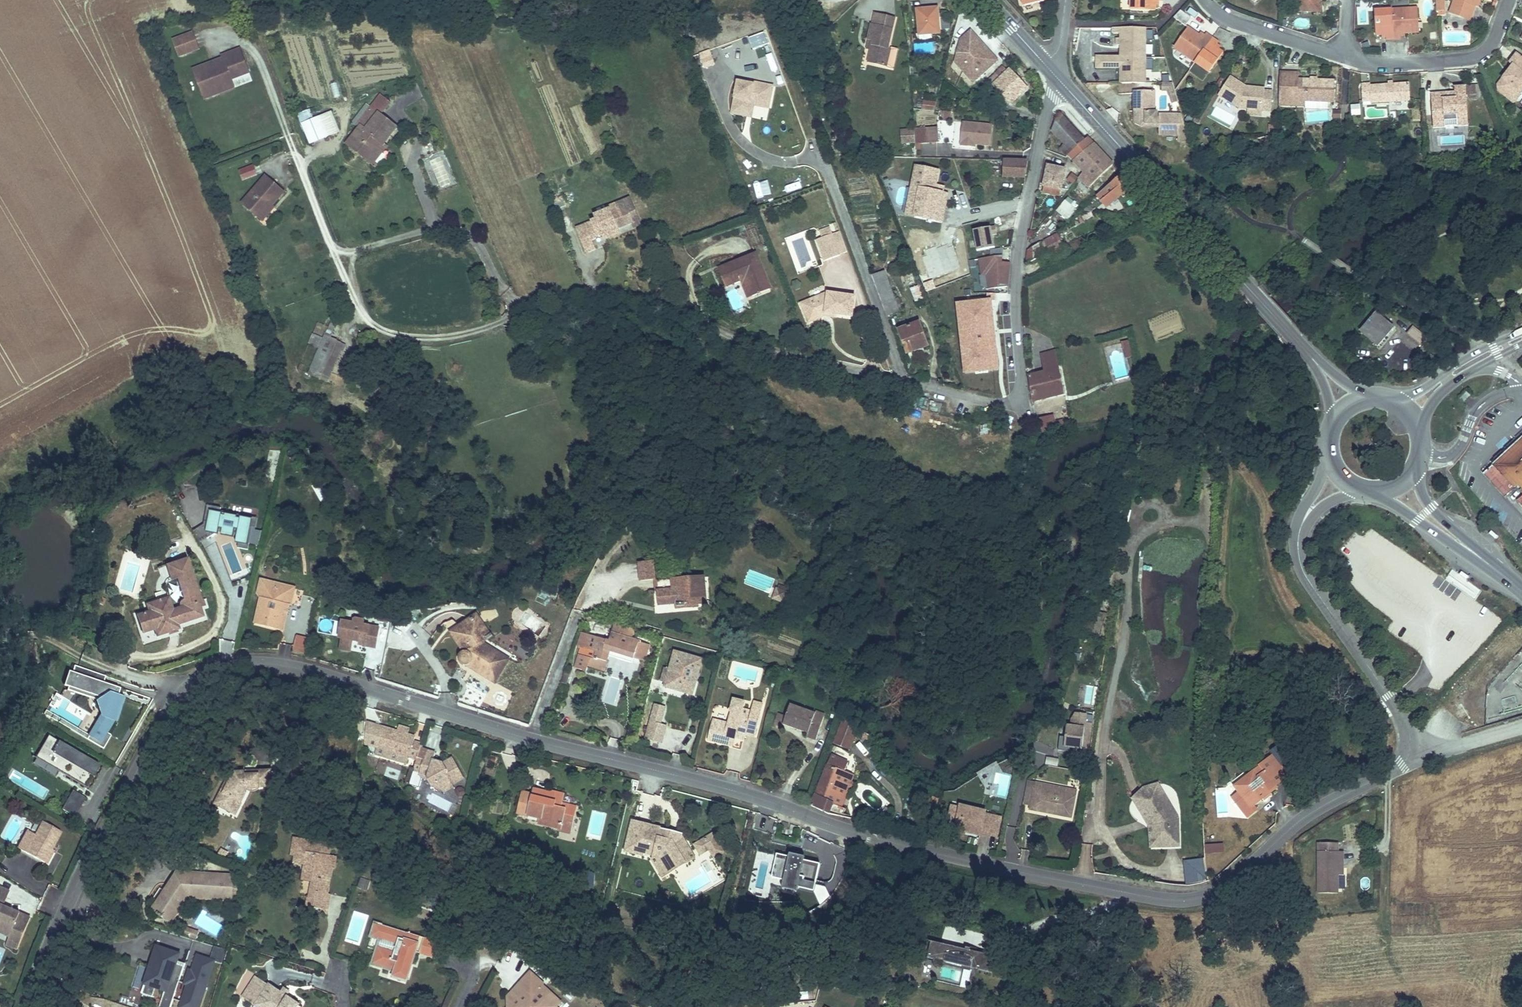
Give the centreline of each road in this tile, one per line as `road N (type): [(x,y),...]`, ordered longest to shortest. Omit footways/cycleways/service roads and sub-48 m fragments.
road 1 (residential): [(1298,548),(1307,579),(1407,723),(1410,751),(1403,765),(1289,829),(1219,890),(1177,900),(1003,868),(532,741),(324,671),(227,666),(184,692),(121,798),(29,1006)]
road 2 (residential): [(899,380),(997,405),(1018,397),(1021,237),(1048,105),(1064,84)]
road 3 (residential): [(519,302),(612,295),(758,349),(899,380)]
road 4 (secondary): [(1064,84),(1298,342)]
road 5 (residential): [(820,154),(899,380)]
road 6 (residential): [(1509,0),(1477,54),(1398,65),(1347,59)]
road 7 (secondary): [(1373,490),(1521,594)]
road 8 (secondary): [(1521,583),(1432,508),(1416,463)]
road 9 (residential): [(1347,59),(1235,20),(1206,0)]
road 10 (secondary): [(1521,333),(1390,400)]
road 11 (unclassified): [(1521,391),(1485,402),(1446,457),(1420,449)]

